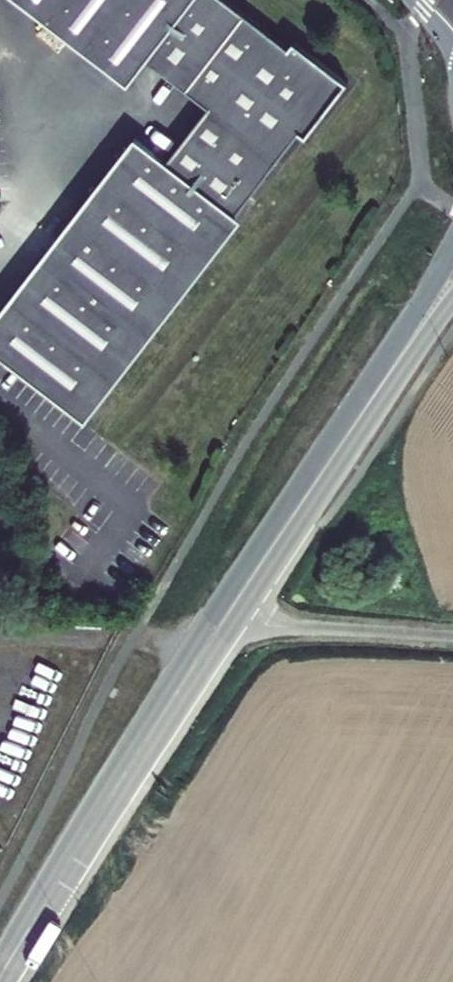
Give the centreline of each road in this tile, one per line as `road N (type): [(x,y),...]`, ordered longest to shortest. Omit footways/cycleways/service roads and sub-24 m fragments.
road 1 (unclassified): [(0,978),(225,621)]
road 2 (unclassified): [(452,247),(299,509)]
road 3 (unclassified): [(299,509),(452,300)]
road 4 (unclassified): [(225,621),(452,640)]
road 5 (unclassified): [(225,621),(299,509)]

